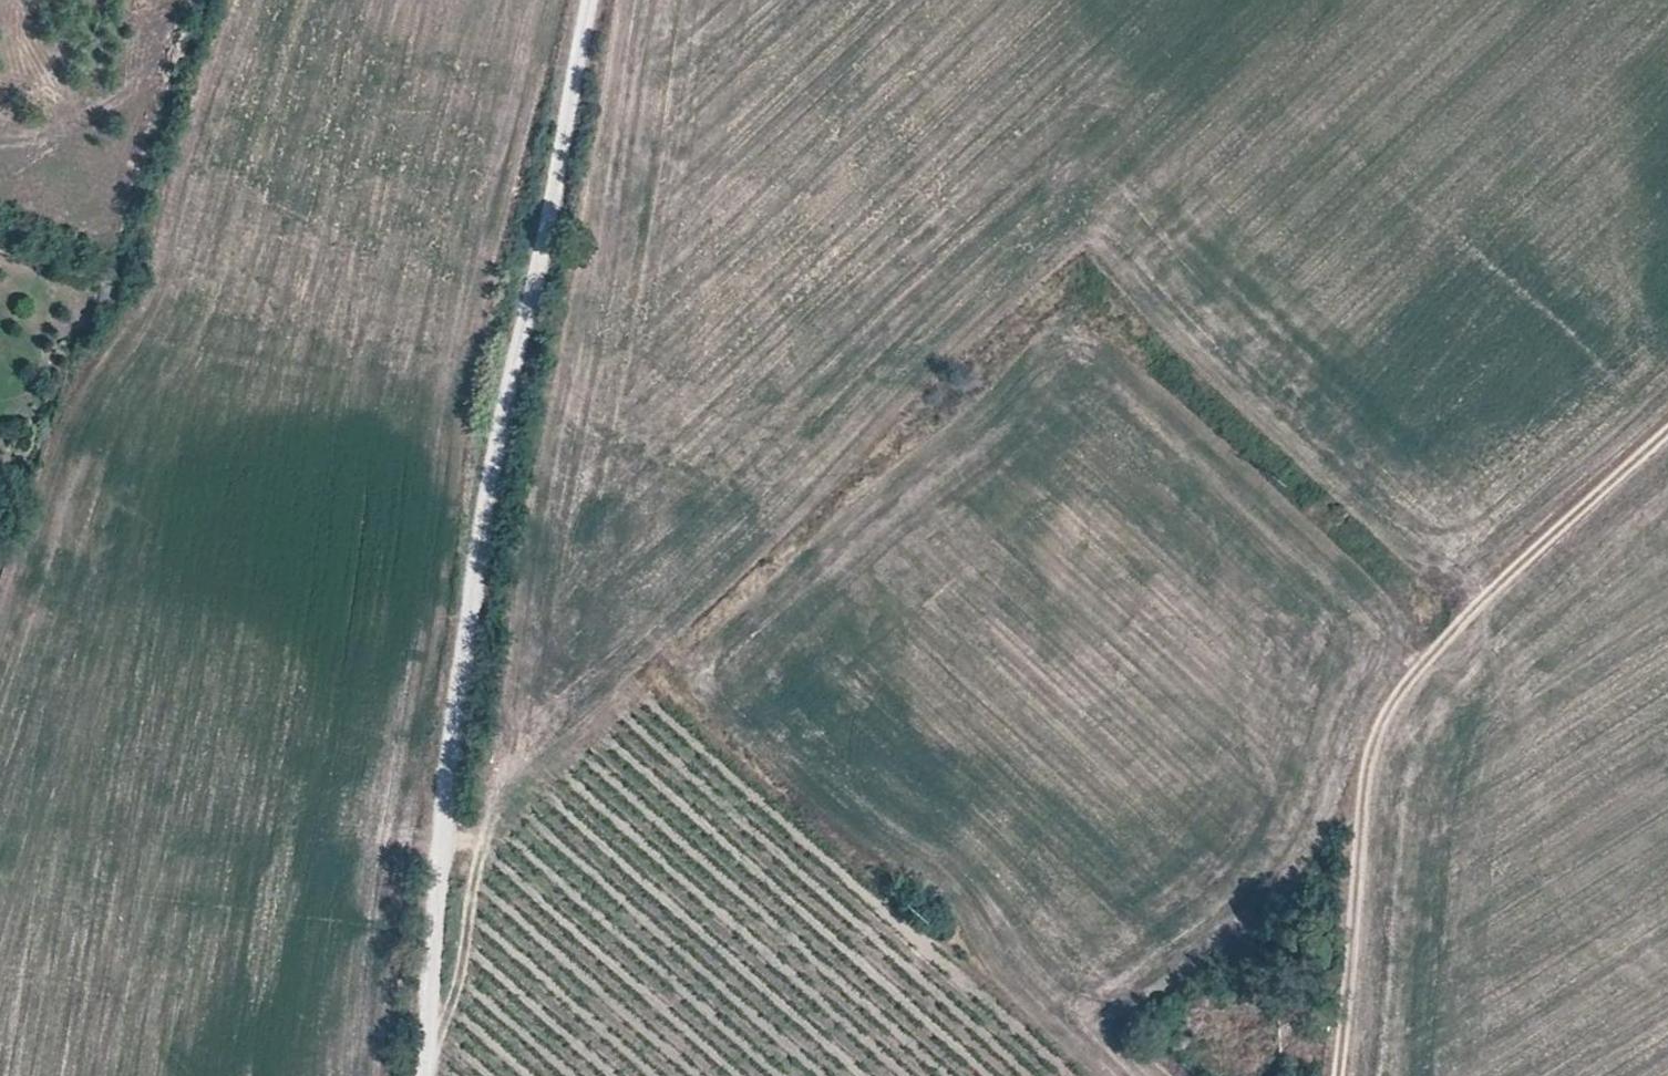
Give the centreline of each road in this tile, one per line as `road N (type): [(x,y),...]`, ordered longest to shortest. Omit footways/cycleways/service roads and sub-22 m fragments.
road 1 (track): [(583,0),(487,561),(425,1075)]
road 2 (track): [(1335,1075),(1346,777),(1374,695),(1667,432)]

